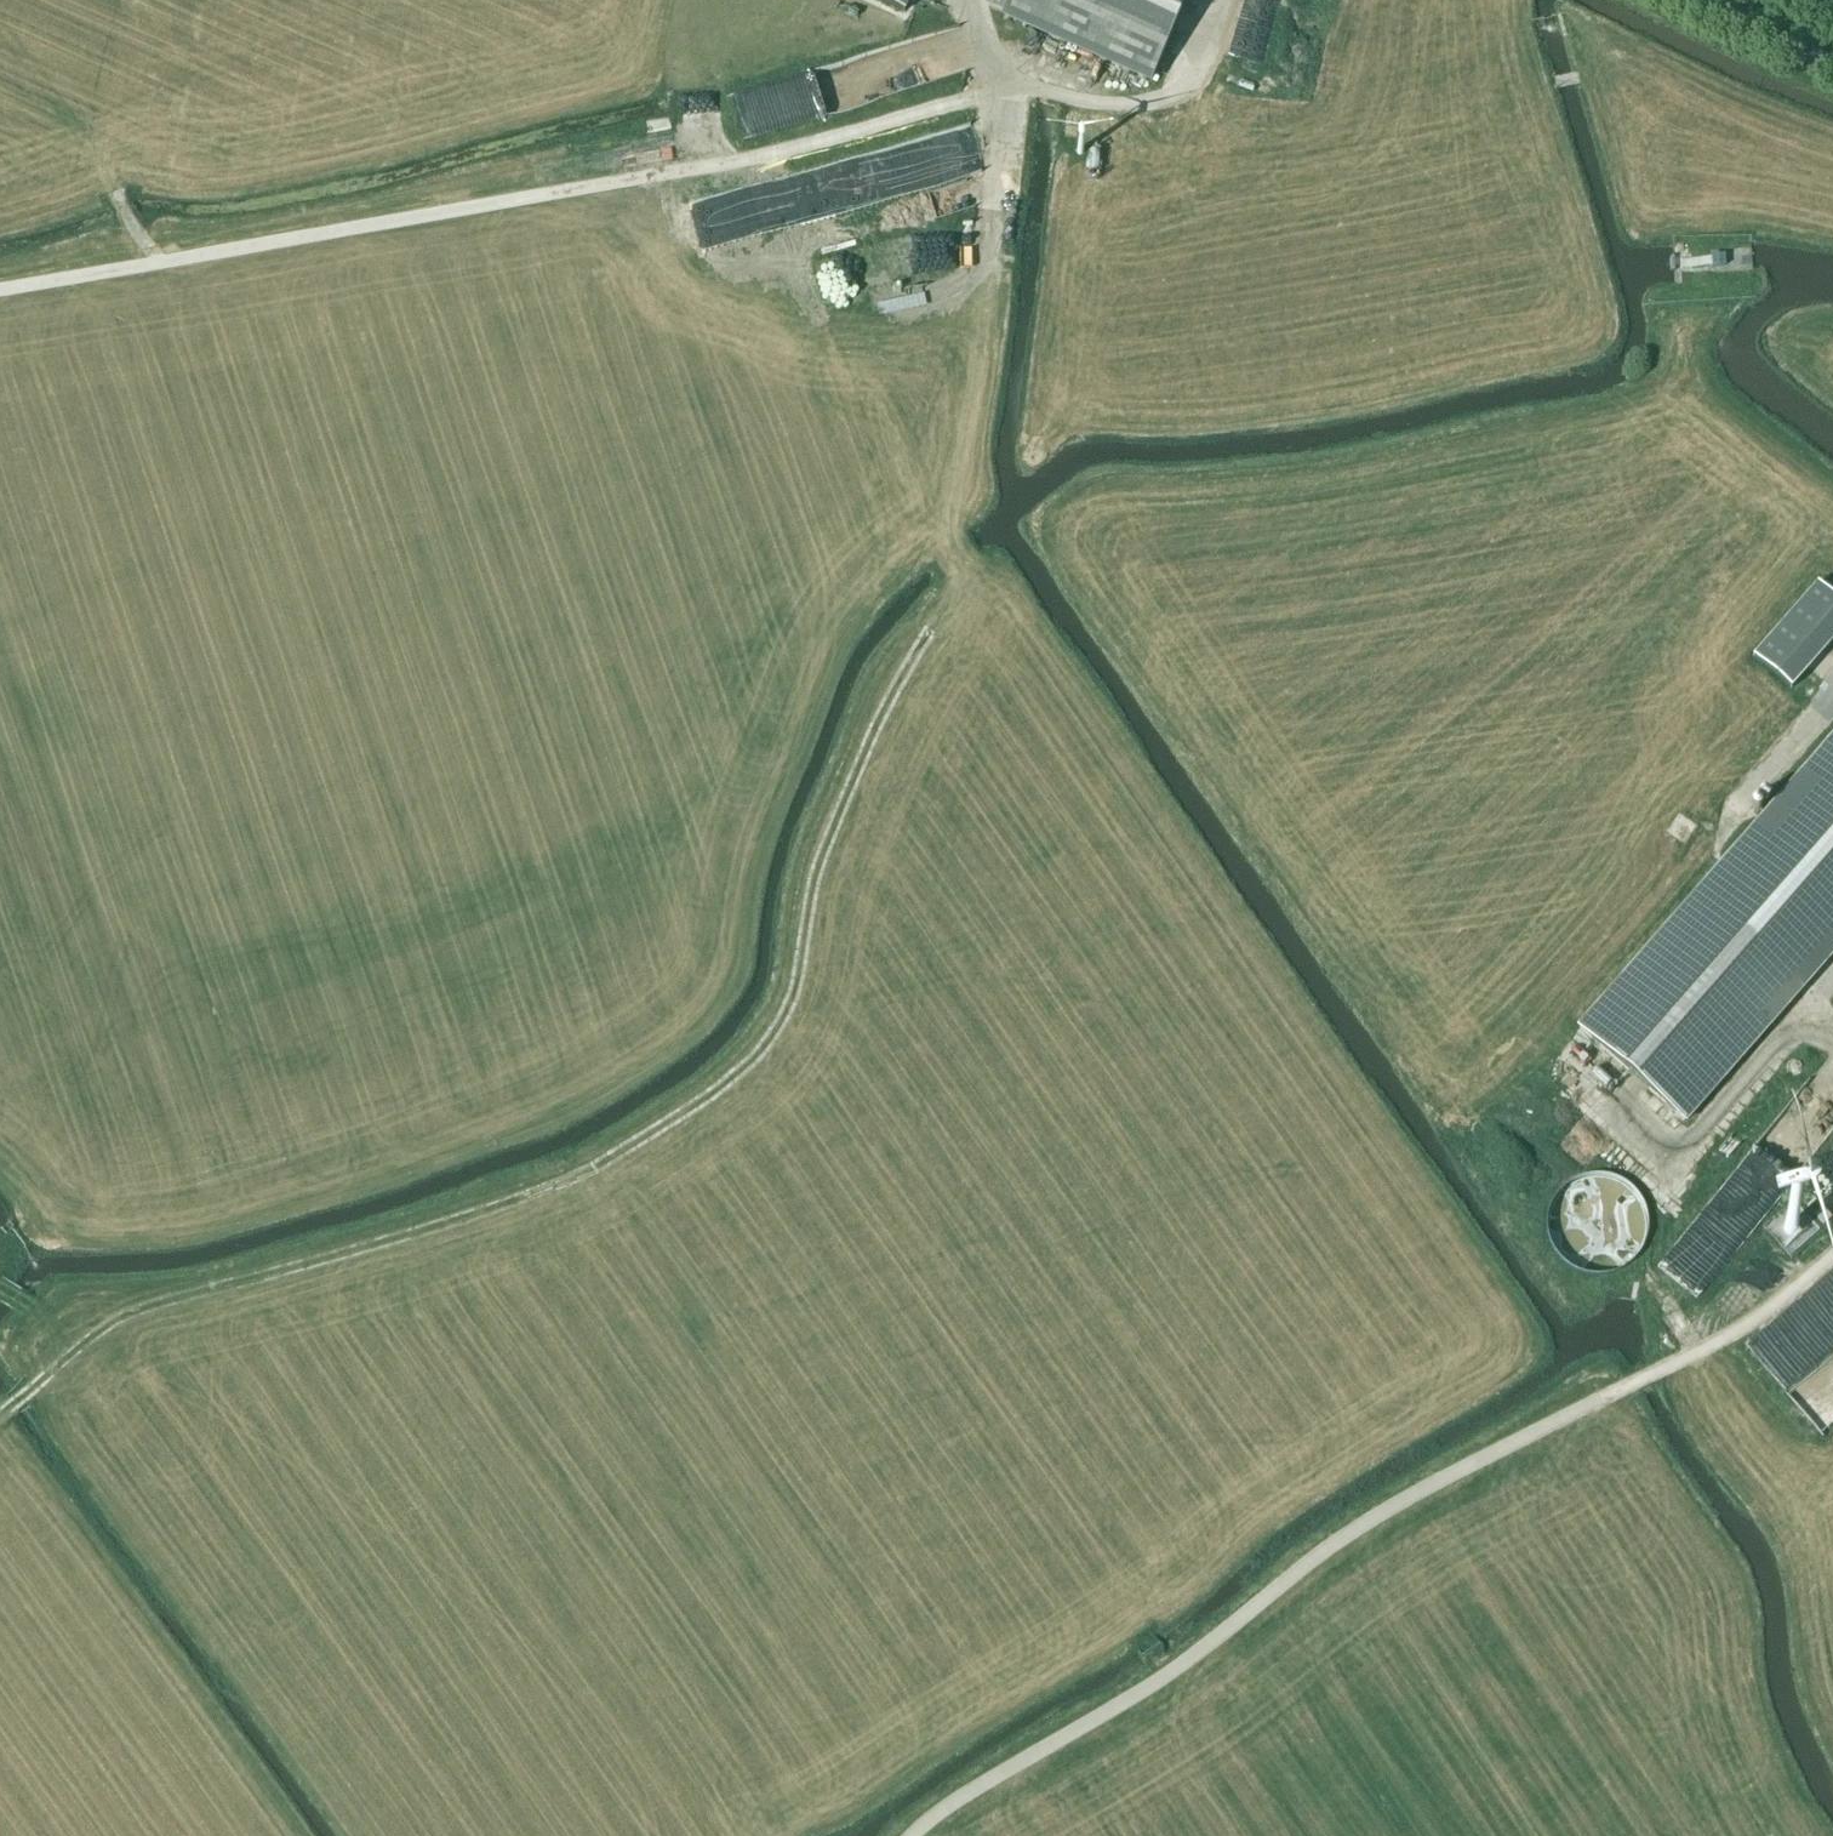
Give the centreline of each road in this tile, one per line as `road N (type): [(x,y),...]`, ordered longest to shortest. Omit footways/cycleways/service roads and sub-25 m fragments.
road 1 (track): [(0,290),(783,153),(777,184),(787,232),(935,622),(866,746),(814,873),(800,975),(767,1044),(594,1167),(524,1198),(115,1320),(0,1413)]
road 2 (track): [(1832,1252),(1735,1333),(1399,1504),(1313,1558),(1200,1649),(961,1798),(915,1835)]
road 3 (track): [(1234,0),(1206,62),(1164,95),(1084,102),(1026,86),(999,88),(783,153)]
road 4 (unclassified): [(1832,64),(1694,0)]

